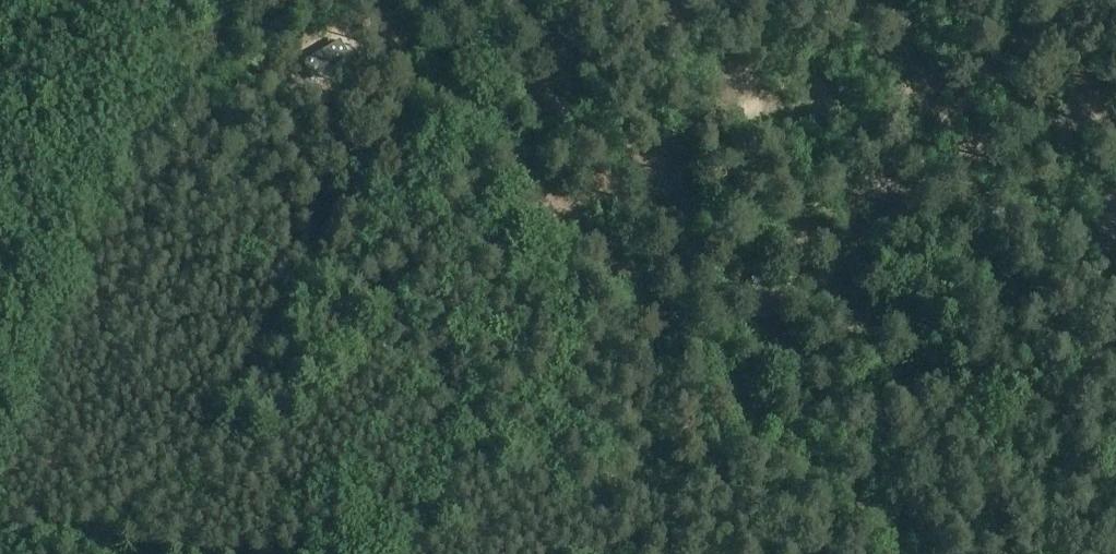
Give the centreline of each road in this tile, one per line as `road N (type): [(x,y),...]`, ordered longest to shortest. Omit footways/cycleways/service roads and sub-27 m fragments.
road 1 (track): [(898,553),(436,80),(369,0)]
road 2 (track): [(1037,0),(1015,37),(962,84),(912,184),(817,292),(779,305),(670,321)]
road 3 (track): [(958,0),(997,89),(1062,138),(1112,194)]

